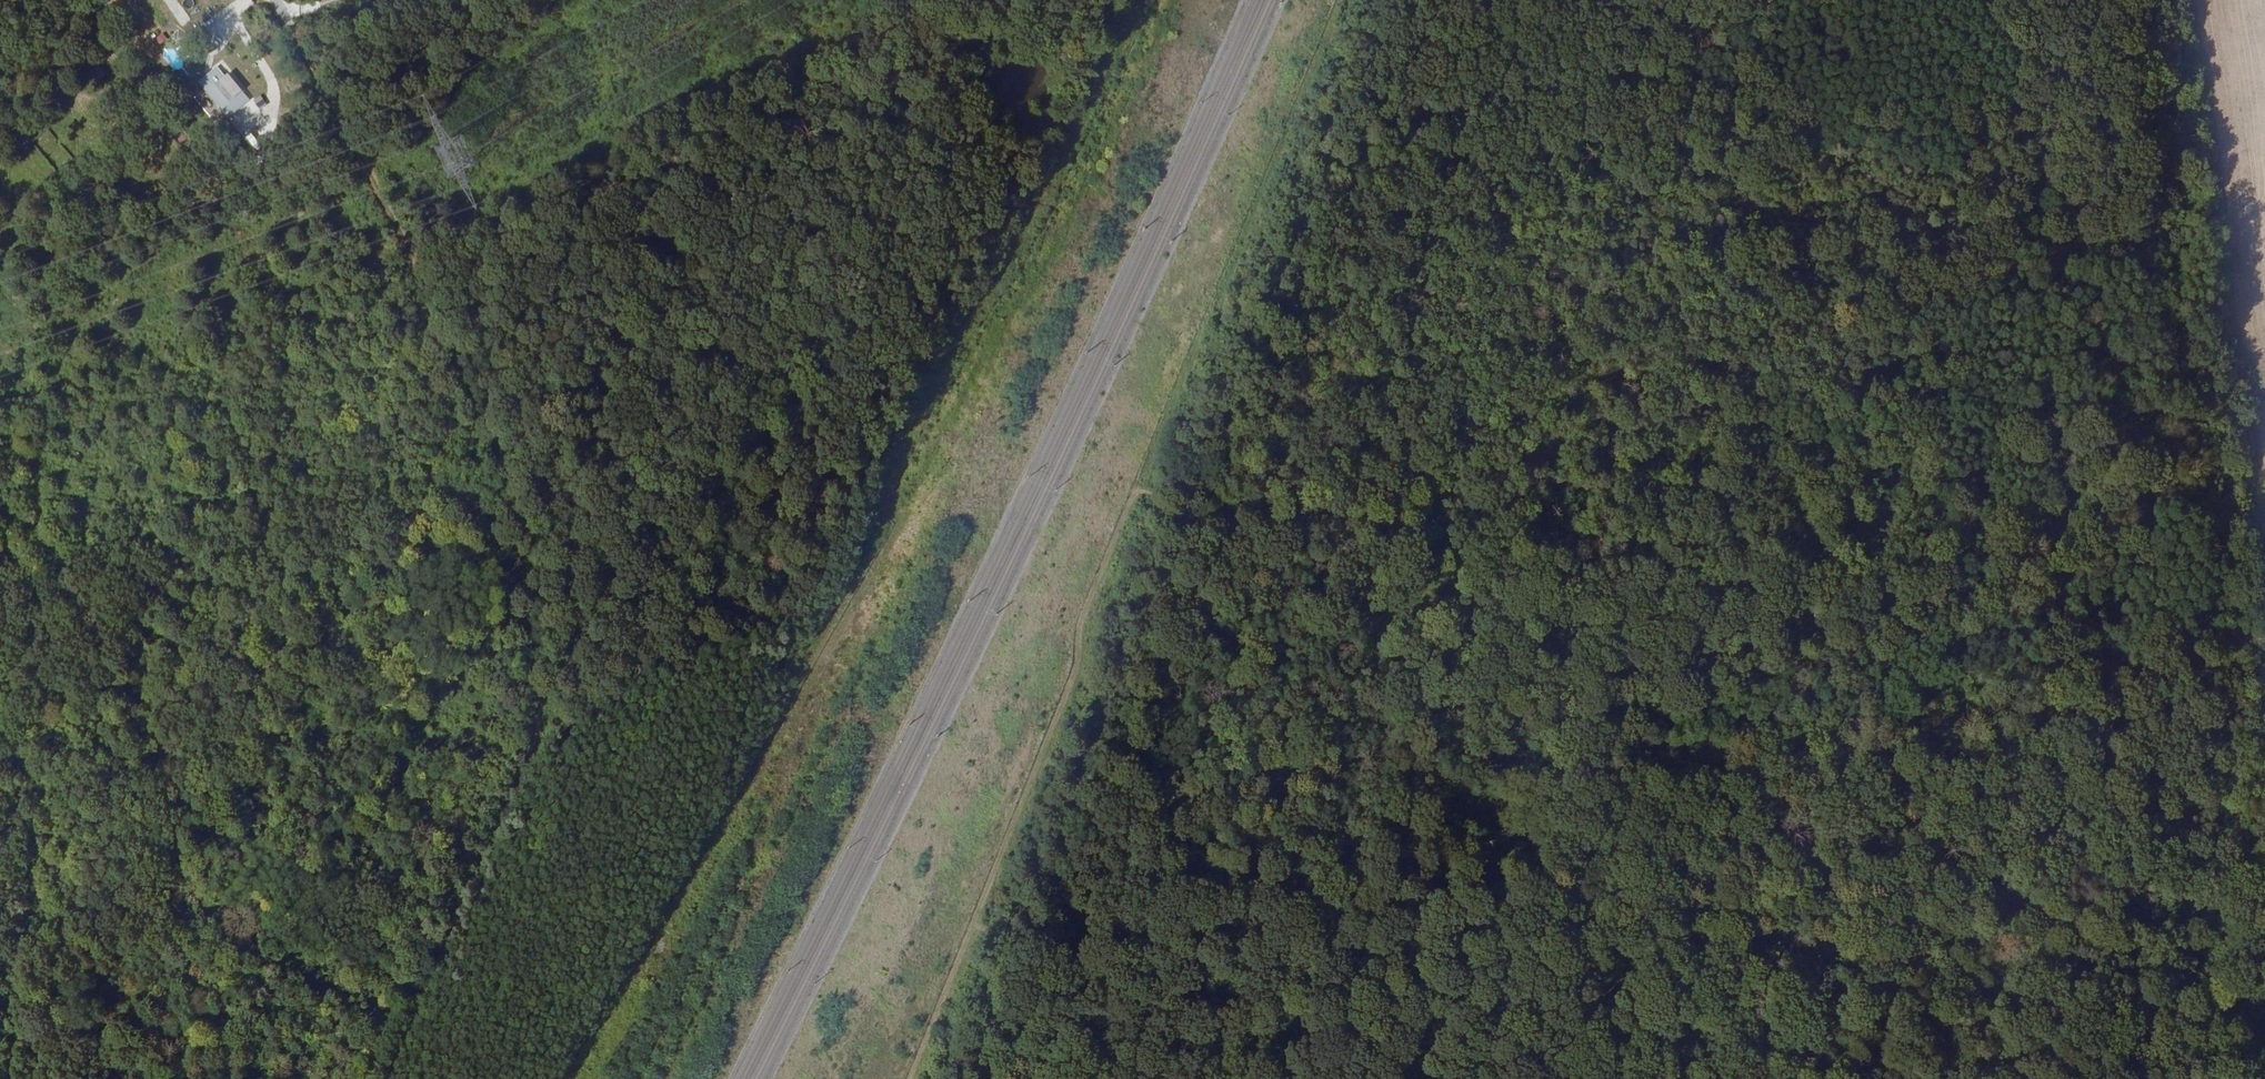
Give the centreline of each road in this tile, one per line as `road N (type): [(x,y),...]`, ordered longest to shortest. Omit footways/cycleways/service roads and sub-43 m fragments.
road 1 (track): [(406,1078),(520,820),(539,740),(527,573),(479,394),(284,23)]
road 2 (track): [(2136,0),(2163,167),(2186,411),(2231,589),(2237,711),(2264,852)]

